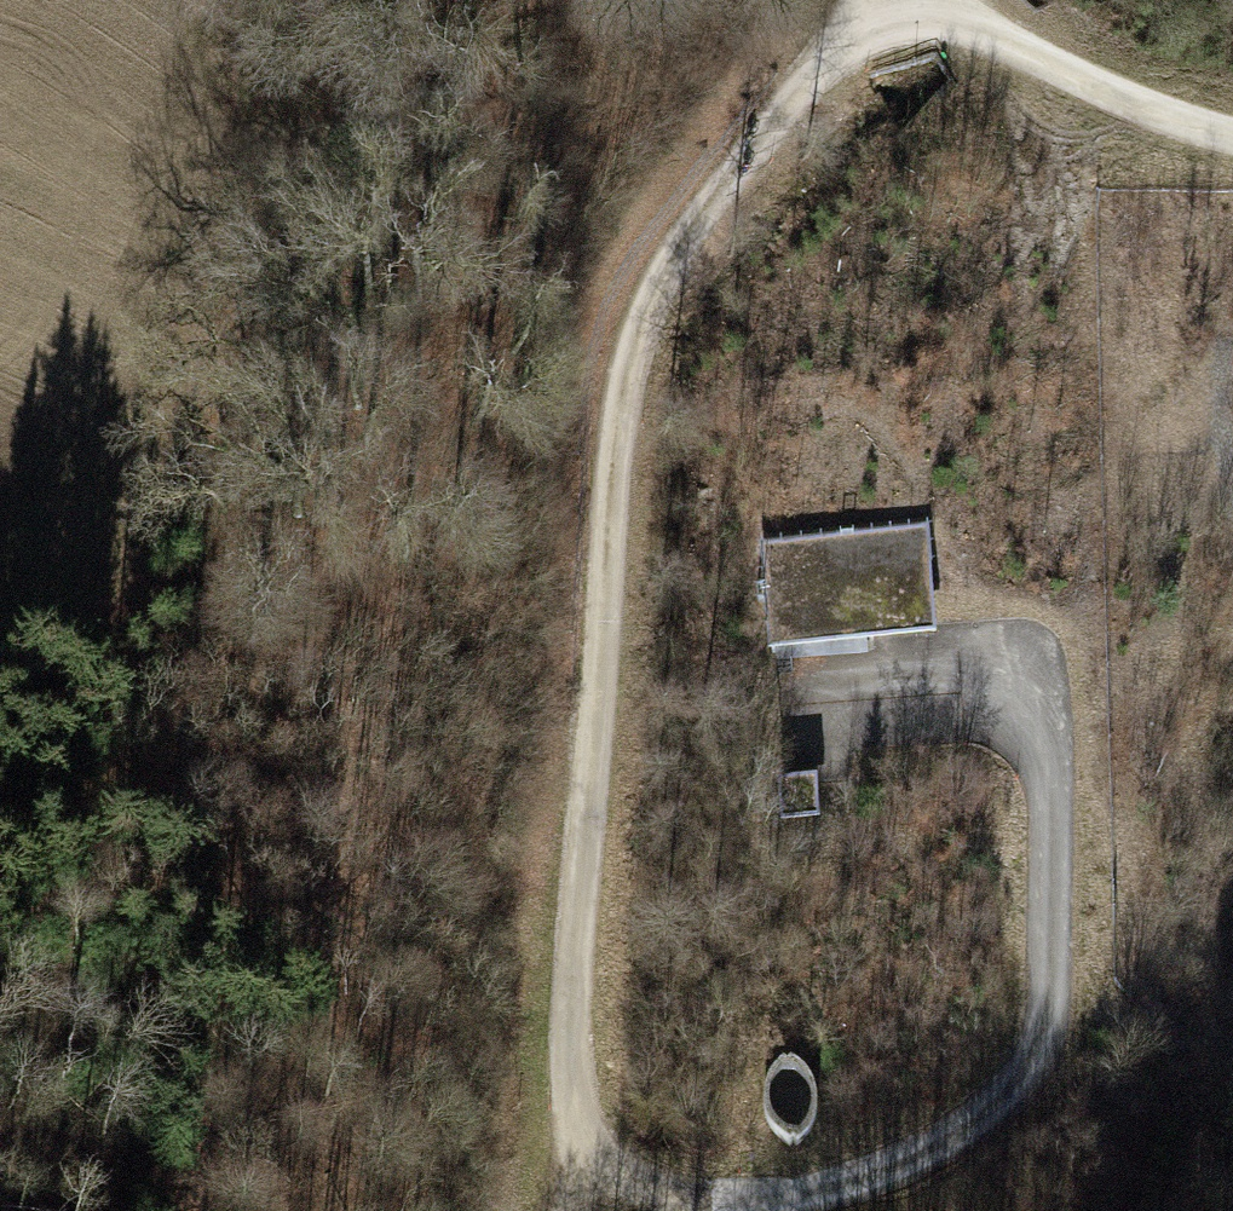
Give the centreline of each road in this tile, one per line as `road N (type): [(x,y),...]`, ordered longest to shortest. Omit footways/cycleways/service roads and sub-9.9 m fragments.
road 1 (track): [(887,0),(701,214),(627,364),(593,707),(583,1167),(721,1210)]
road 2 (motorway): [(1232,444),(439,483),(0,538)]
road 3 (motorway): [(0,978),(1232,874)]
road 4 (track): [(680,1195),(793,1192),(897,1164),(990,1102),(1027,1061),(1046,1014),(1043,683),(811,702)]
road 5 (track): [(1232,127),(1088,79),(958,0)]

